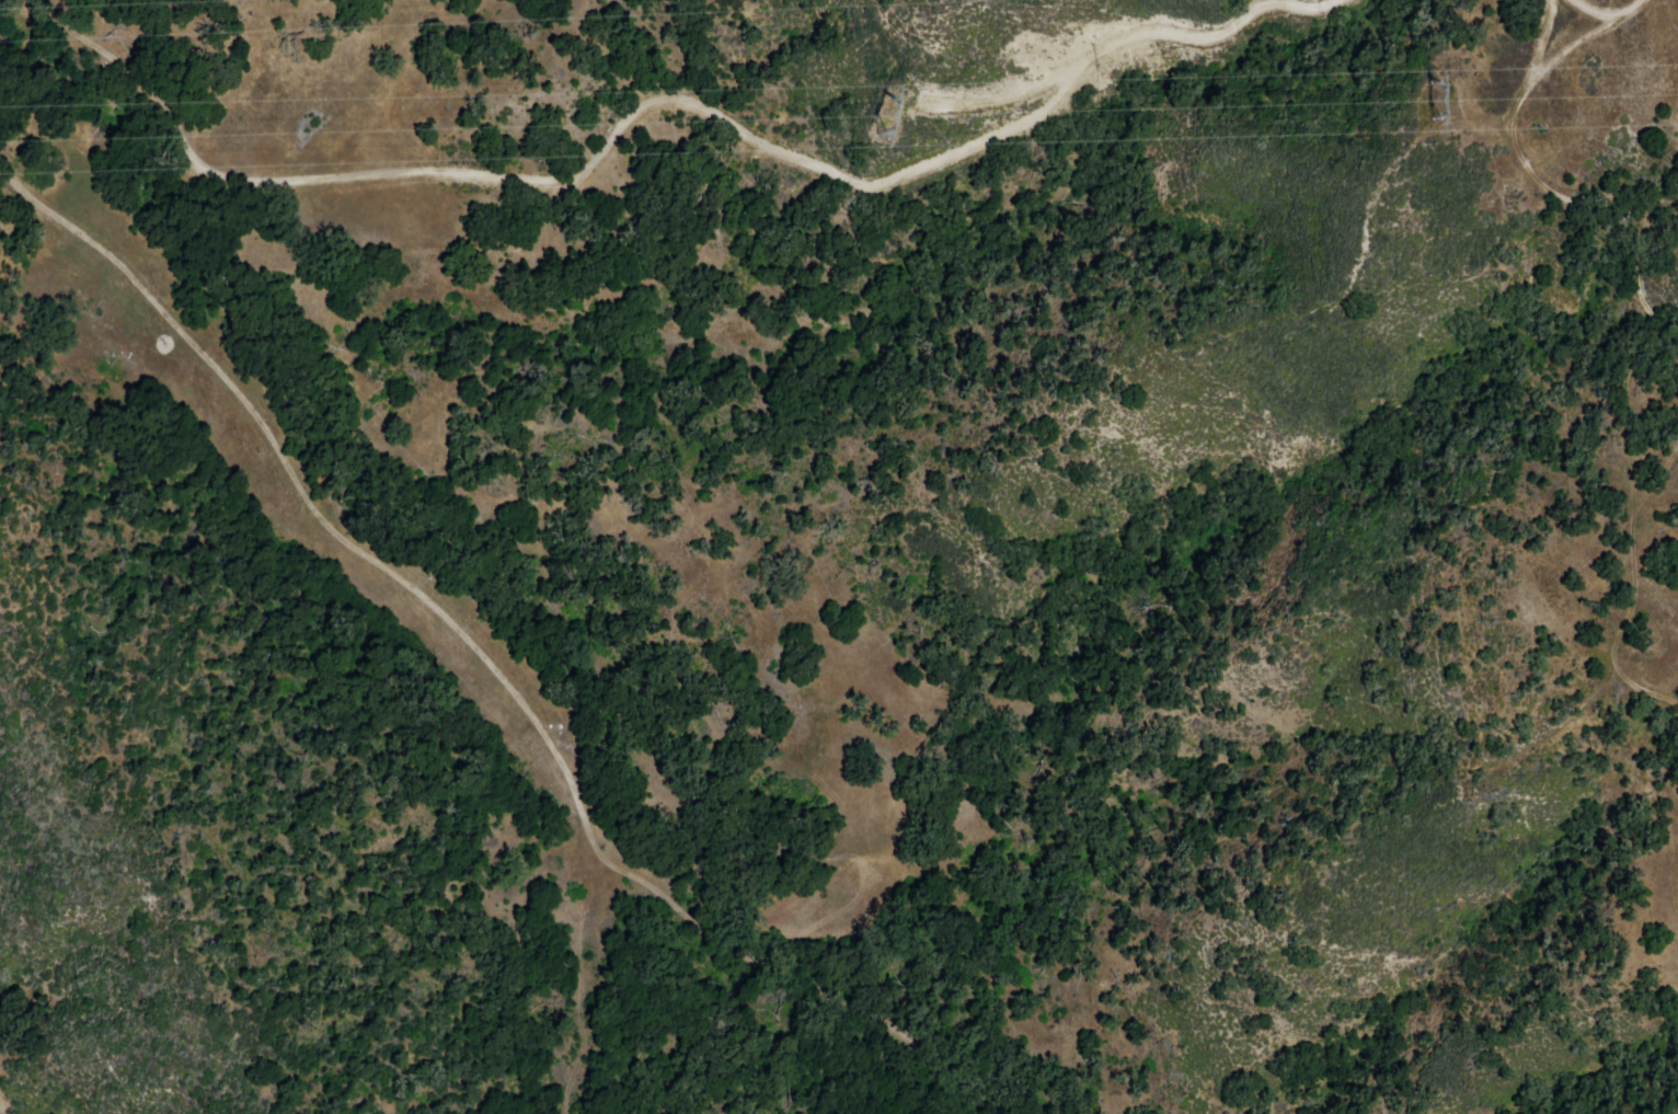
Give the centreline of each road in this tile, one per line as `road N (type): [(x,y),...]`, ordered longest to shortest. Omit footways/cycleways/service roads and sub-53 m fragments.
road 1 (residential): [(0,182),(140,295),(245,418),(273,468),(302,482),(341,532),(393,569),(493,664),(573,770),(578,797),(643,874),(968,1113)]
road 2 (residential): [(1311,0),(1254,2),(1188,34),(1072,26),(984,0)]

